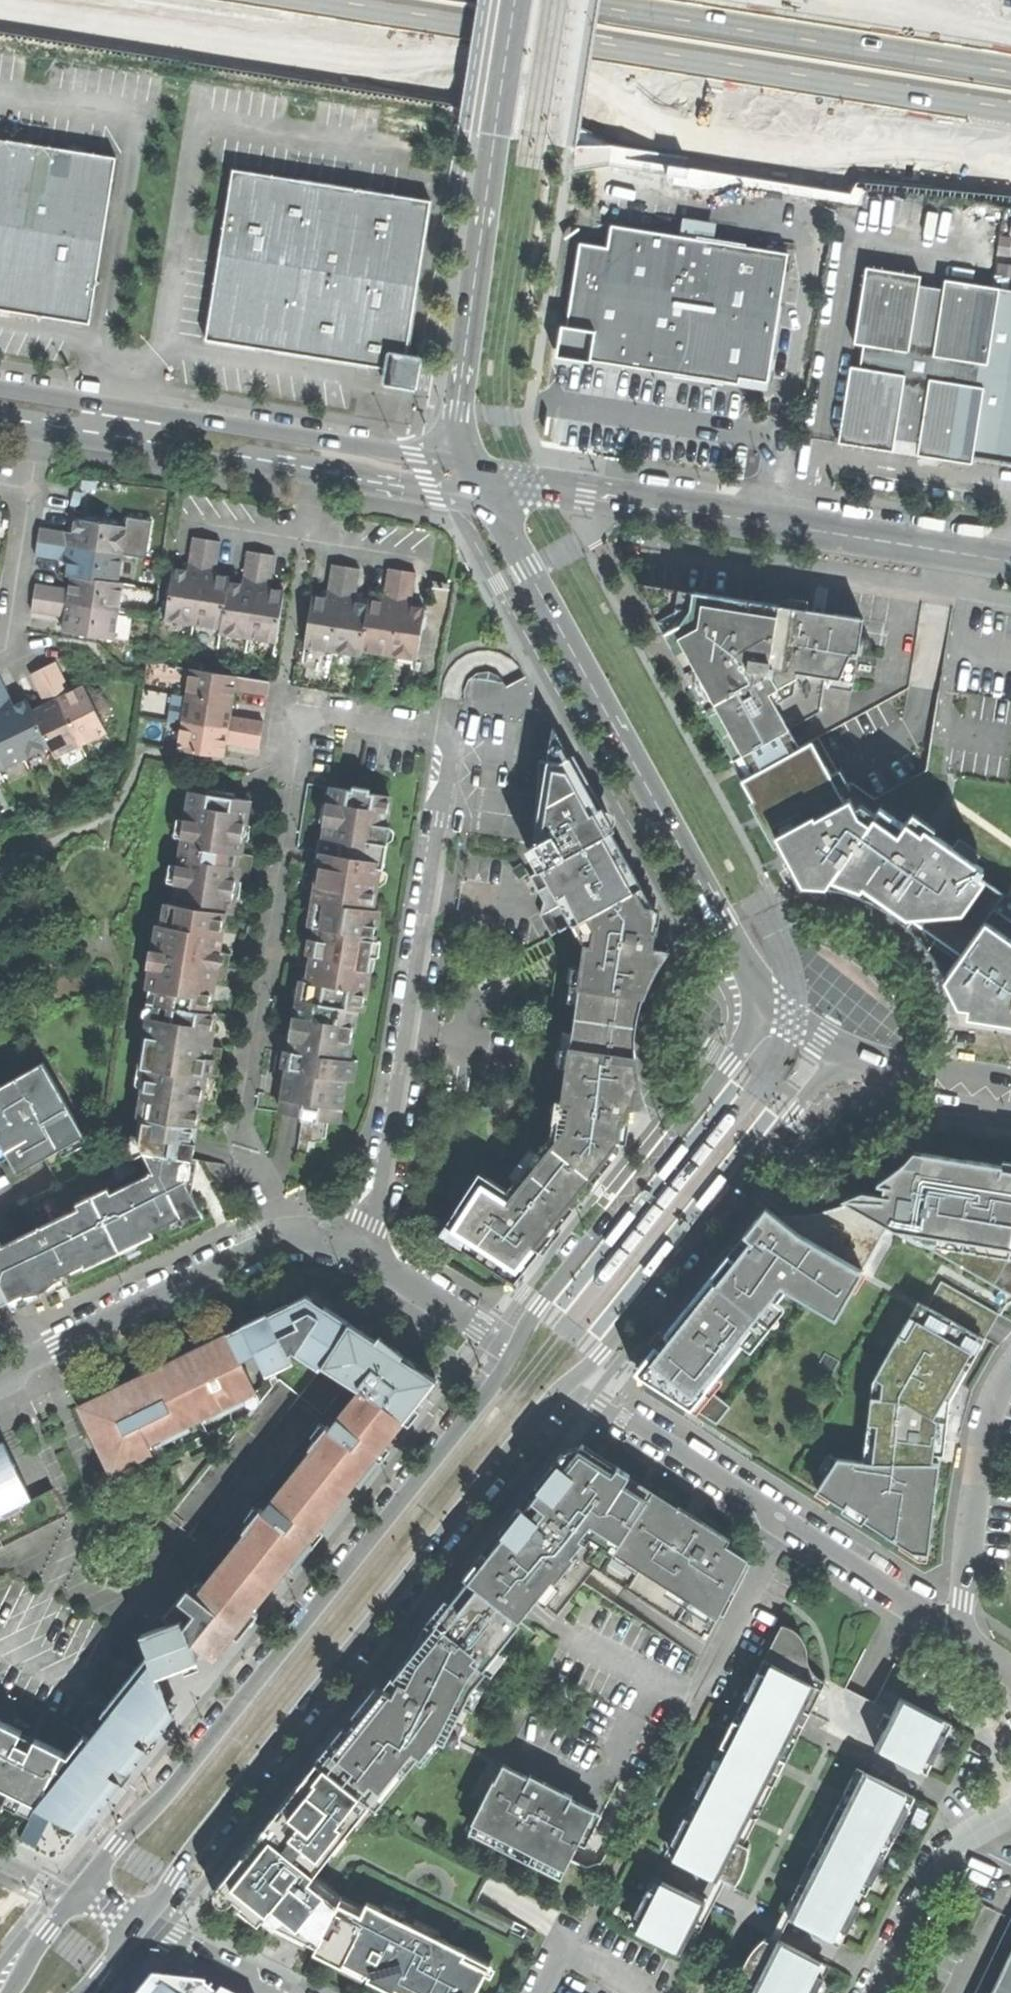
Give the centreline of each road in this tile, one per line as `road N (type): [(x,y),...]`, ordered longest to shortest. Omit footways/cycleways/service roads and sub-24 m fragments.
road 1 (tertiary): [(517,1349),(490,1396),(79,1892)]
road 2 (tertiary): [(140,1923),(567,1385)]
road 3 (tertiary): [(482,479),(756,984)]
road 4 (trunk): [(471,35),(1010,120)]
road 5 (unclassified): [(1010,561),(482,479)]
road 6 (unclassified): [(369,1252),(453,734)]
road 7 (tertiary): [(0,427),(455,503),(482,479)]
road 8 (tertiary): [(482,479),(447,459),(0,387)]
road 9 (tertiary): [(518,0),(458,409),(482,479)]
road 10 (residential): [(567,1385),(961,1633)]
road 11 (tertiary): [(567,1385),(816,1086),(869,1061)]
road 12 (tertiary): [(756,984),(755,1019),(742,1052),(540,1307),(517,1349)]
road 13 (trunk): [(62,0),(471,35)]
road 14 (residential): [(0,1378),(295,1230),(328,1231),(369,1252)]
road 15 (trunk): [(1010,61),(611,0)]
road 16 (residential): [(1010,1369),(986,1433),(961,1633)]
road 17 (residential): [(872,1992),(941,1860),(959,1840),(1010,1813)]
road 18 (trunk): [(250,0),(471,35)]
road 19 (residential): [(369,1252),(517,1349)]
road 20 (residential): [(140,1923),(272,1992)]
road 21 (tertiary): [(869,1061),(1010,1085)]
road 22 (tertiary): [(756,984),(821,1041),(869,1061)]
road 23 (tertiary): [(79,1892),(9,1992)]

